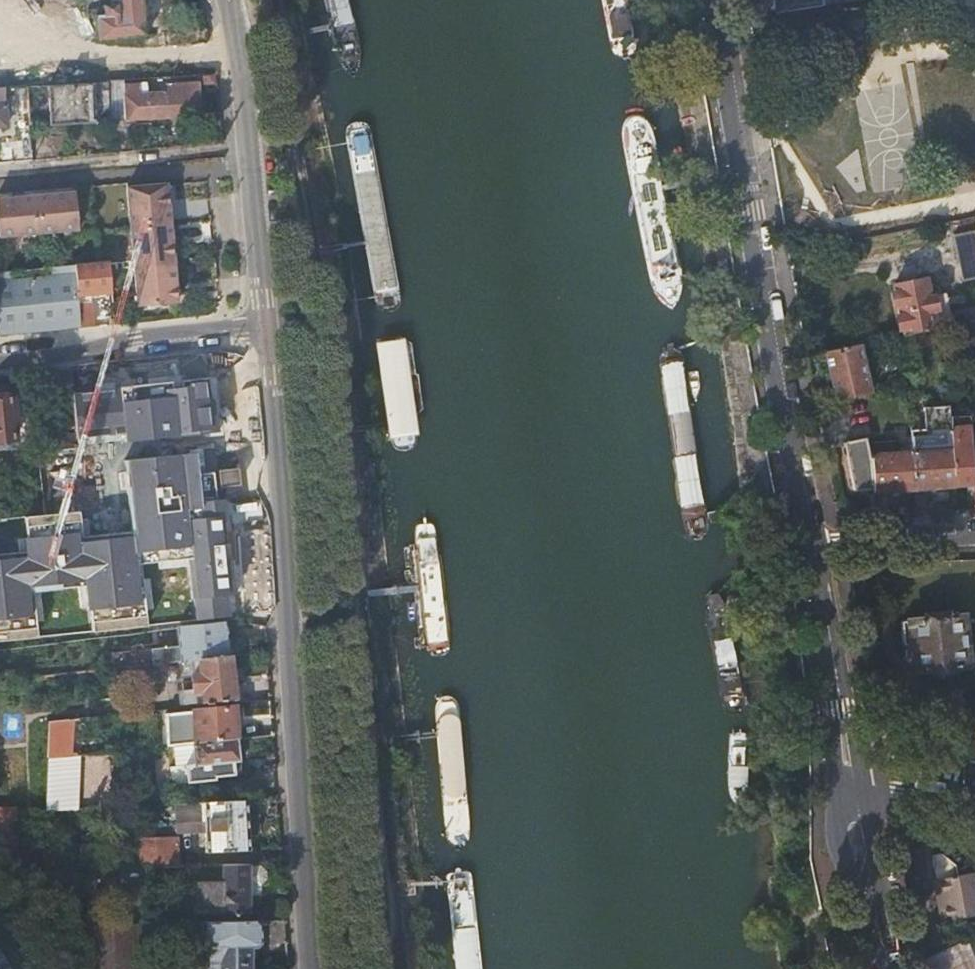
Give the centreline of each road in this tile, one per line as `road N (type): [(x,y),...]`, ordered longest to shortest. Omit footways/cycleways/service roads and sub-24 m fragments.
road 1 (residential): [(314,968),(266,330)]
road 2 (residential): [(711,0),(811,548)]
road 3 (residential): [(266,330),(230,0)]
road 4 (residential): [(266,330),(0,358)]
road 5 (residential): [(811,548),(843,780)]
road 6 (residential): [(843,780),(856,881),(883,968)]
road 7 (residential): [(974,537),(811,548)]
road 8 (residential): [(974,804),(843,780)]

